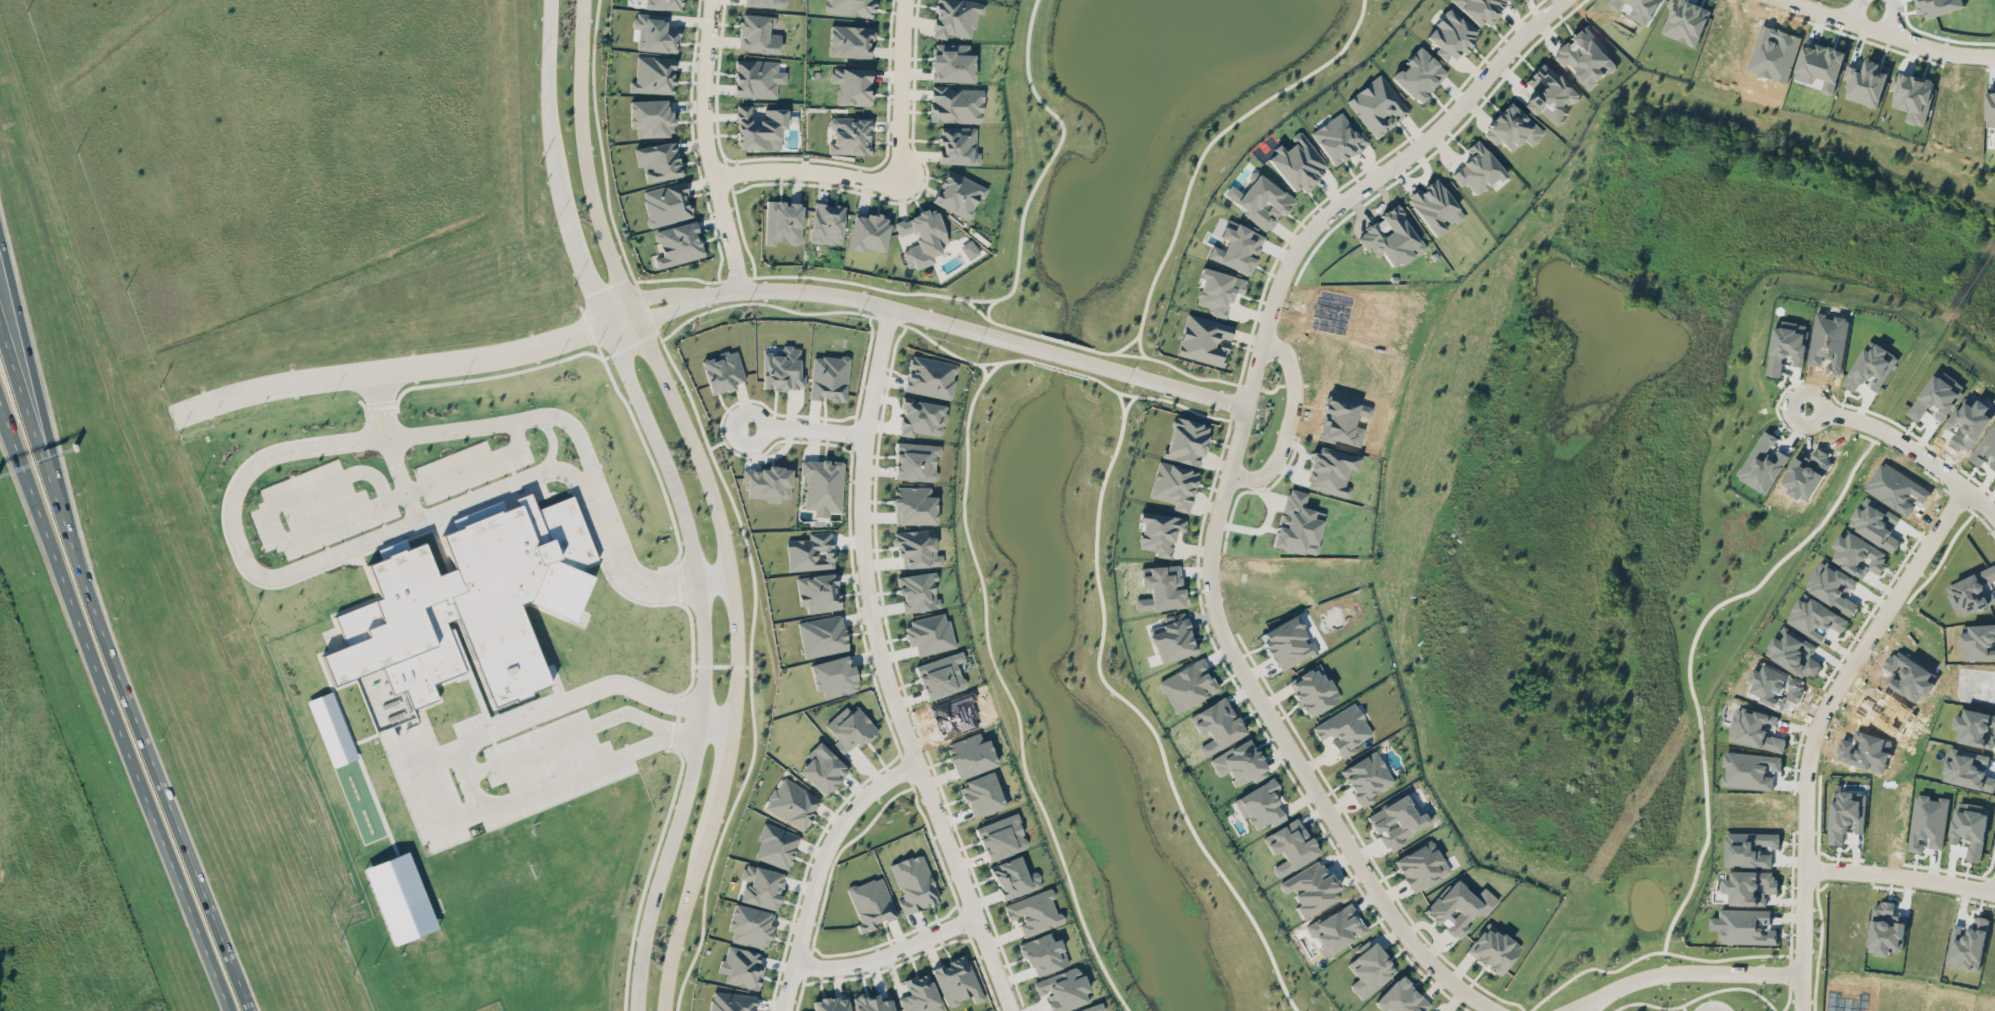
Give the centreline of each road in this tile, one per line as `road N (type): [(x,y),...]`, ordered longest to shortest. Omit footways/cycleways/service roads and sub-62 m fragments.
road 1 (residential): [(1560,0),(1415,146),(1314,220),(1279,267),(1208,556),(1218,619),(1276,736),(1416,949),(1445,981),(1500,1010)]
road 2 (tertiary): [(664,1010),(679,921),(730,745),(737,643),(714,496),(589,188),(580,108),(583,0)]
road 3 (residential): [(1002,1010),(904,765),(863,622),(858,432),(883,307),(1036,349)]
road 4 (tertiary): [(596,322),(683,506),(704,644),(698,737),(647,913),(630,1010)]
road 5 (motorway): [(251,1010),(77,564)]
road 6 (residential): [(1805,865),(1809,742),(1823,710),(1963,492),(1994,518)]
road 7 (motorway): [(0,400),(111,713)]
road 8 (motorway): [(77,564),(0,241)]
road 9 (motorway): [(111,713),(229,1010)]
road 10 (residential): [(1600,997),(1651,974),(1800,977),(1805,865)]
road 11 (motorway): [(0,421),(111,713)]
road 12 (residential): [(883,307),(776,287),(731,288),(632,304),(596,322)]
road 13 (residential): [(711,0),(703,111),(731,288)]
road 14 (residential): [(779,1010),(811,867),(863,791),(904,765)]
road 15 (motorway): [(77,564),(0,323)]
road 16 (tertiary): [(550,0),(550,152),(566,223)]
road 17 (residential): [(1784,0),(1928,49),(1994,56)]
road 18 (residential): [(1994,892),(1805,865)]
road 19 (residential): [(897,180),(799,168),(713,175)]
road 20 (residential): [(789,964),(846,964),(965,918)]
road 21 (residential): [(904,0),(897,180)]
road 22 (residential): [(1963,492),(1879,426),(1811,408)]
road 23 (residential): [(1091,364),(1244,406)]

